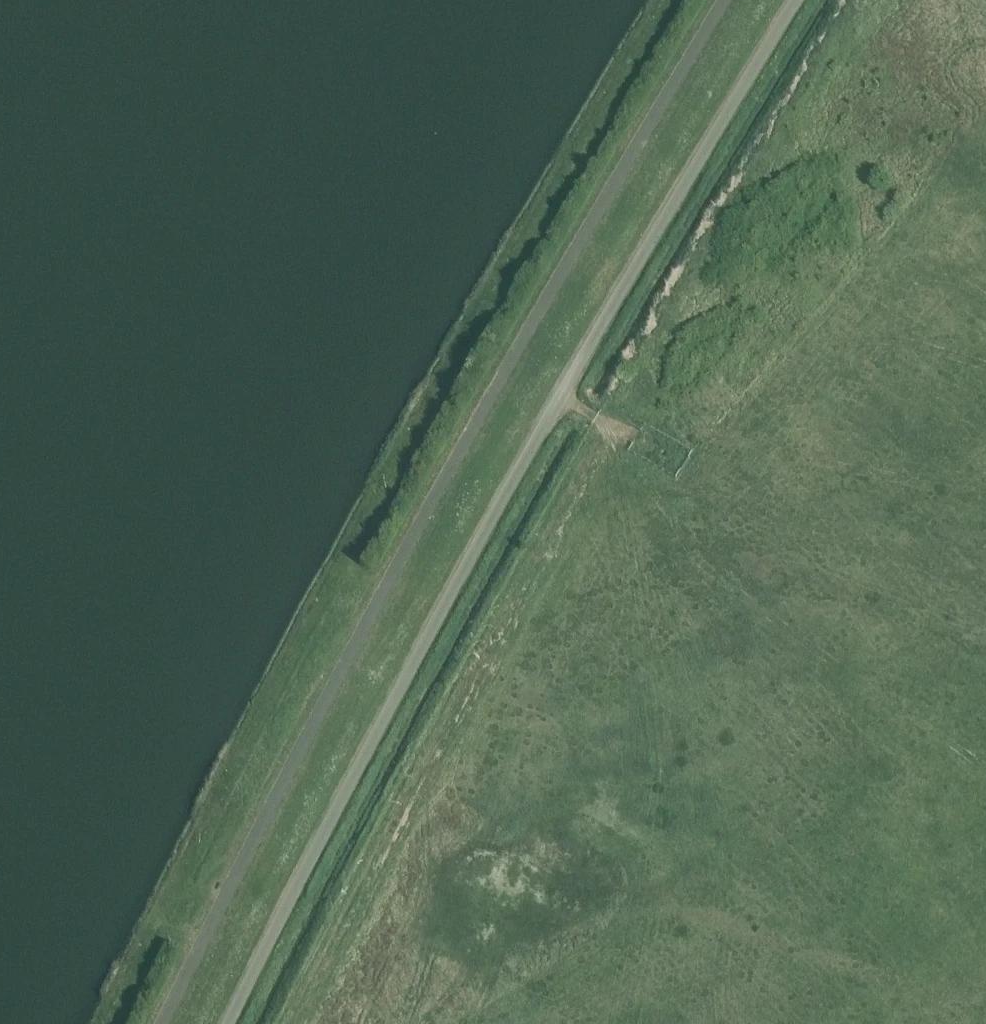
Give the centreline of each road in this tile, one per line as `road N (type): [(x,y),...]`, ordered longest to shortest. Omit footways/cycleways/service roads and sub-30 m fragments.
road 1 (unclassified): [(229,1023),(345,790),(556,402),(802,0)]

